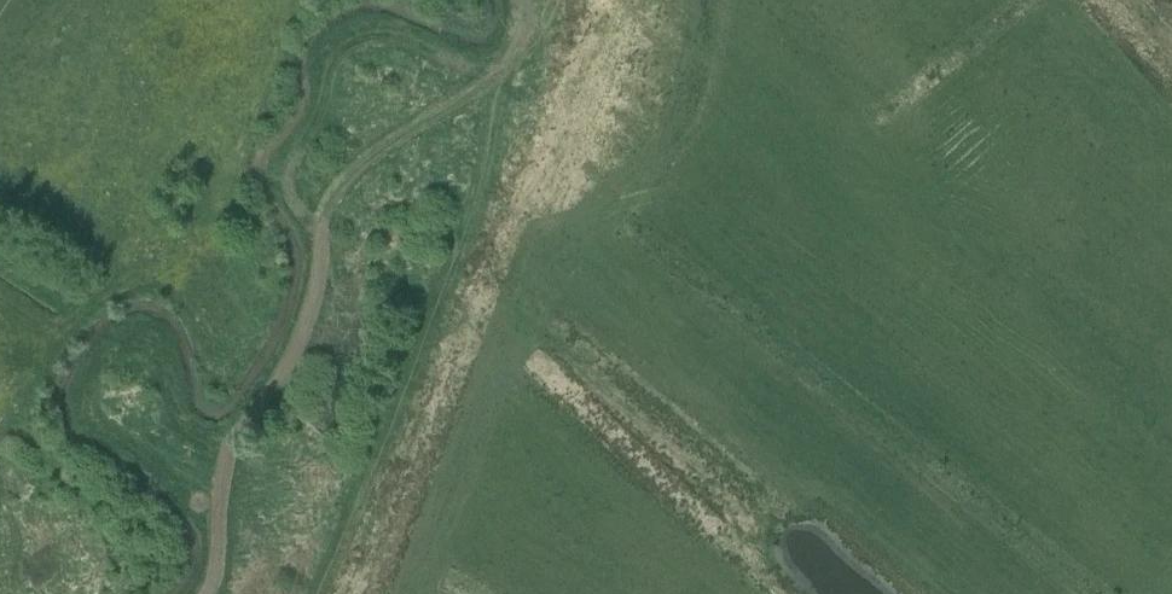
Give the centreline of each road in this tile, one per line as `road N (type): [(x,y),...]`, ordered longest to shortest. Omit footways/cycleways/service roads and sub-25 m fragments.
road 1 (track): [(519,0),(499,69),(359,167),(326,211),(313,301),(278,386),(238,432),(207,593)]

